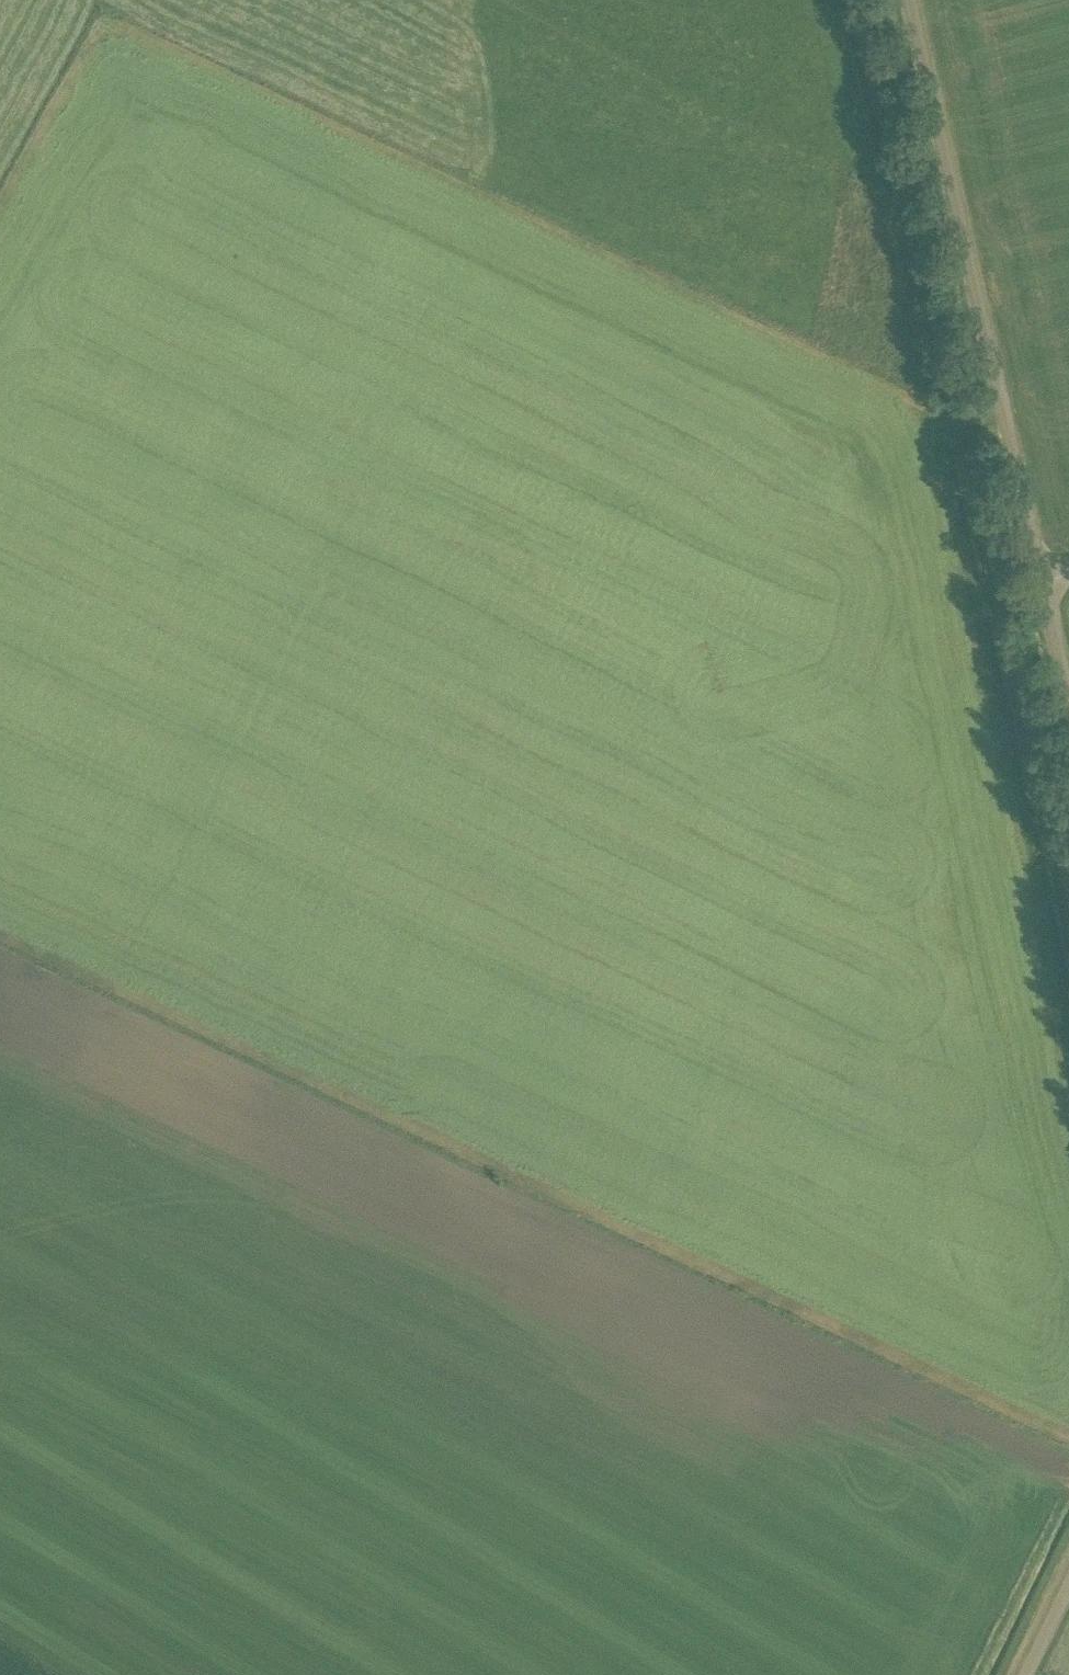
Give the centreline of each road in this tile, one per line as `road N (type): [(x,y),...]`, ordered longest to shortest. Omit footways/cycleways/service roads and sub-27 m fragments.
road 1 (unclassified): [(1042,580),(910,0)]
road 2 (unclassified): [(1068,697),(1042,580)]

